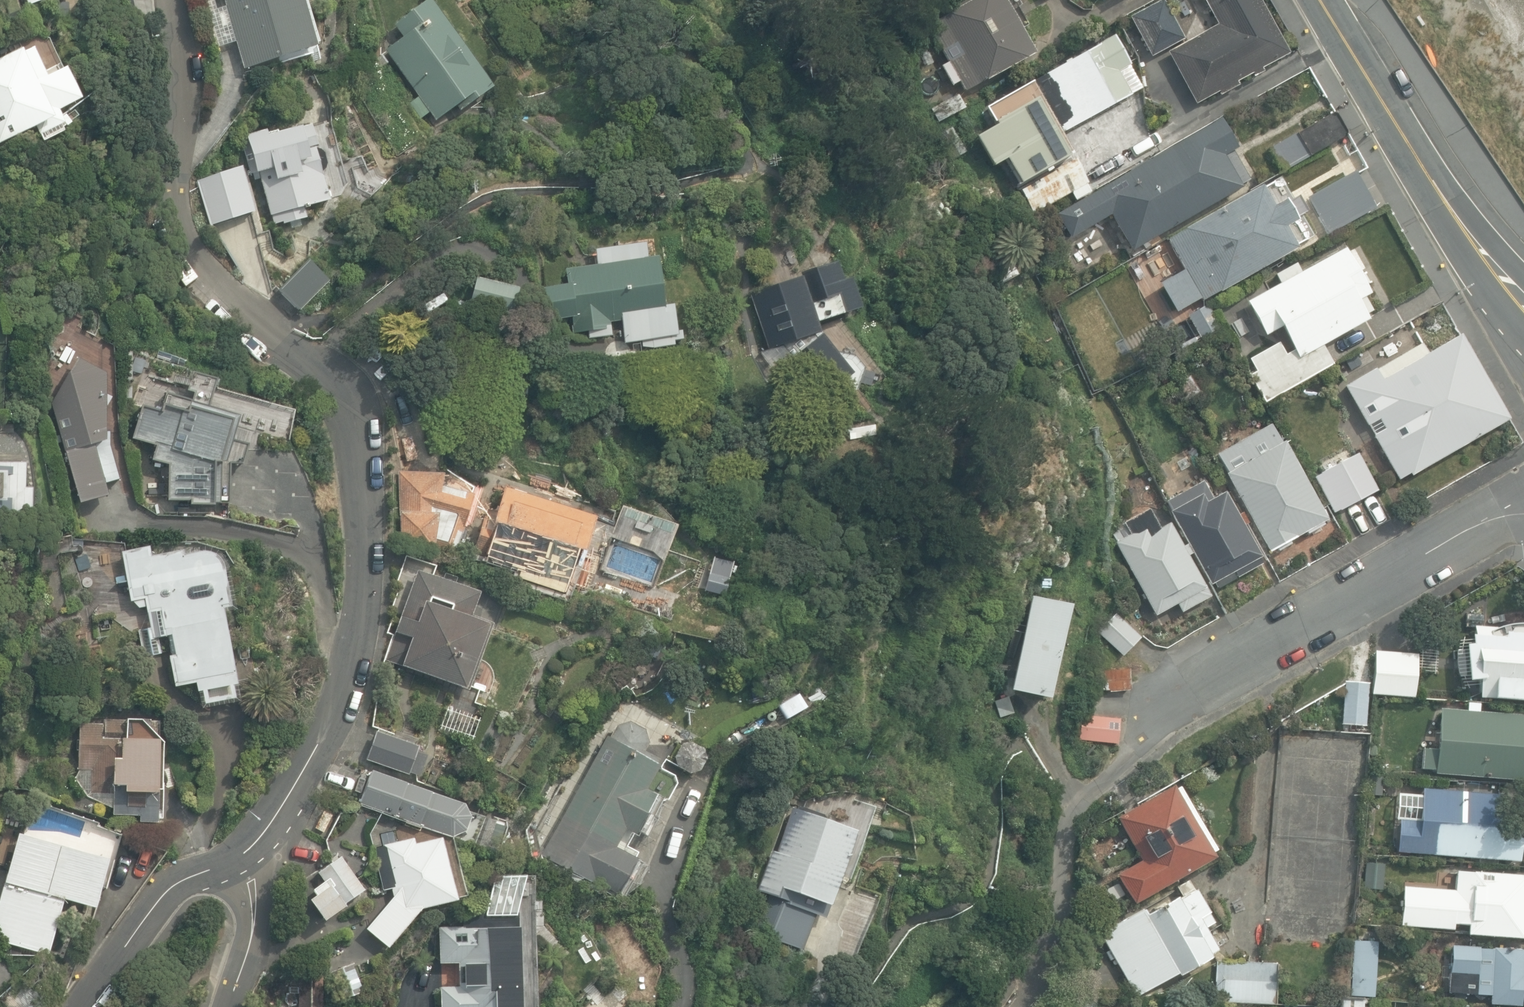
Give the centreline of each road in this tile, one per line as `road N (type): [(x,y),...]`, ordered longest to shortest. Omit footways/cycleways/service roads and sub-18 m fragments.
road 1 (residential): [(172,0),(179,223),(222,289),(336,391),(345,405),(354,478),(357,614),(342,702),(240,878)]
road 2 (tertiary): [(1326,0),(1511,293)]
road 3 (residential): [(1155,699),(1411,557)]
road 4 (residential): [(240,878),(208,874),(174,886),(80,1006)]
road 5 (residential): [(226,1006),(256,900),(240,878)]

